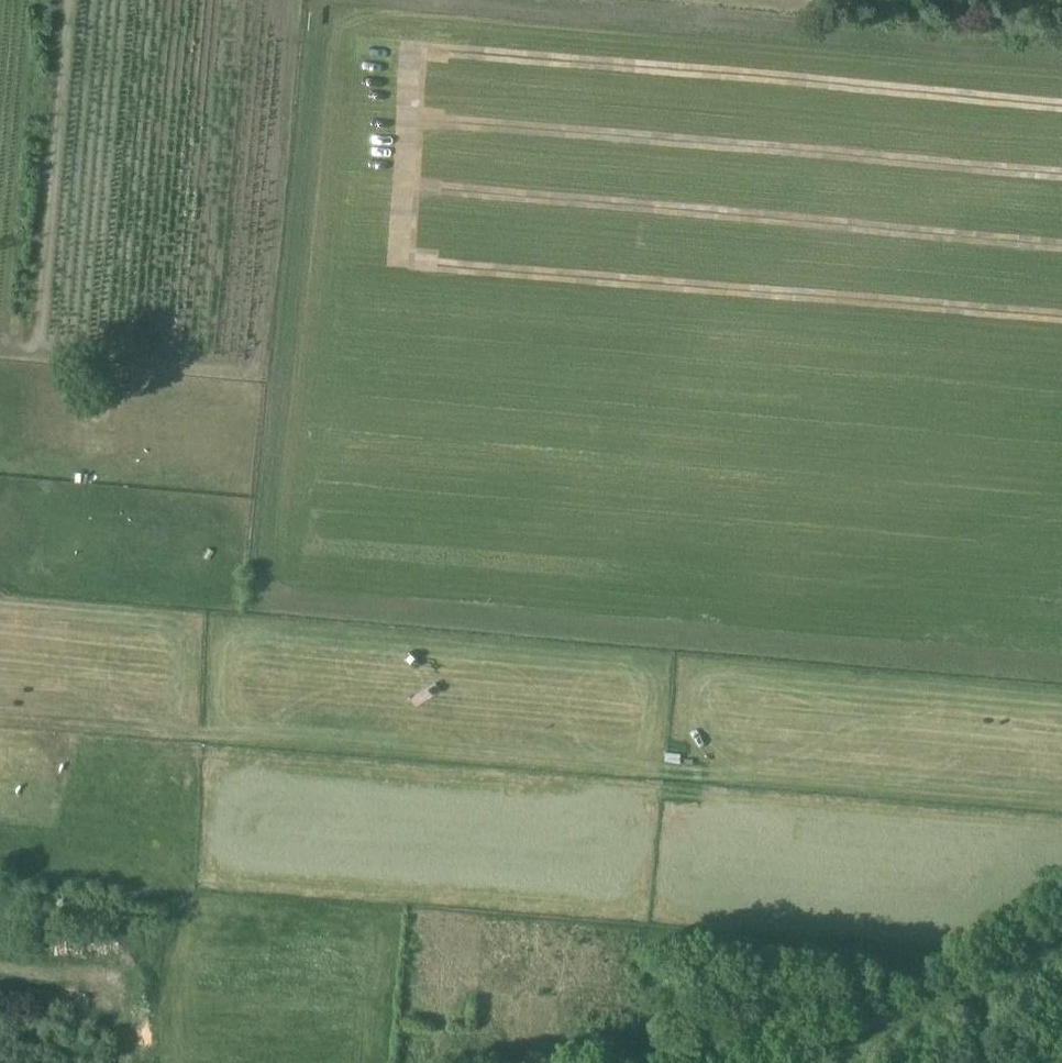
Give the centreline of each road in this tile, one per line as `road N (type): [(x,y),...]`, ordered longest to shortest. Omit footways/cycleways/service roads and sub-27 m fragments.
road 1 (unclassified): [(761,1062),(844,1030),(1061,912)]

